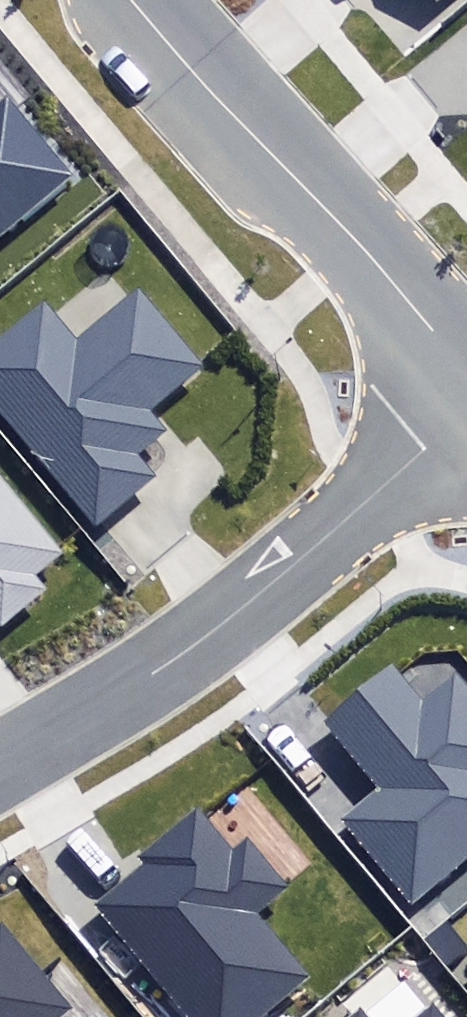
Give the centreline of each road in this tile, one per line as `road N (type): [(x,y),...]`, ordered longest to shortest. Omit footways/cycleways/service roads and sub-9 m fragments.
road 1 (residential): [(0,779),(147,694),(256,613),(466,407)]
road 2 (residential): [(132,0),(466,370)]

